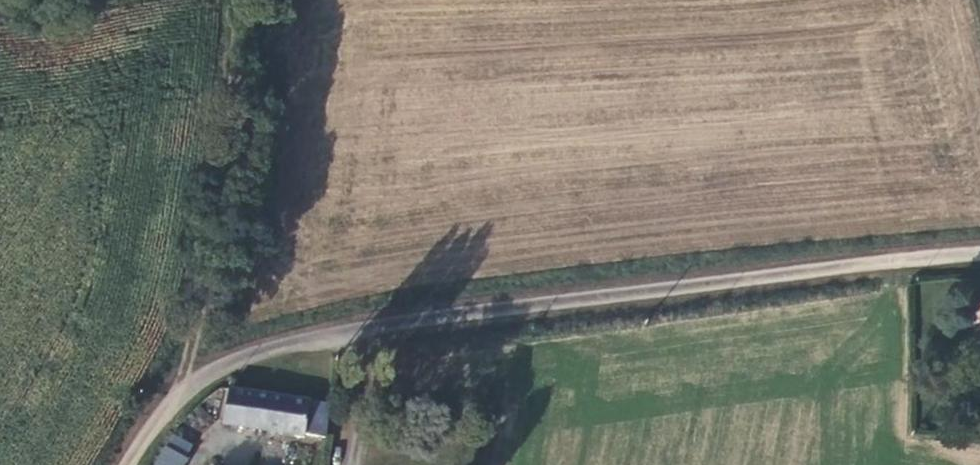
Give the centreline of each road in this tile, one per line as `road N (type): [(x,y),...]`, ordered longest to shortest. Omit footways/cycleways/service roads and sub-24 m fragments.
road 1 (unclassified): [(130,464),(182,394),(242,360),(444,321),(979,256)]
road 2 (track): [(182,394),(241,0)]

